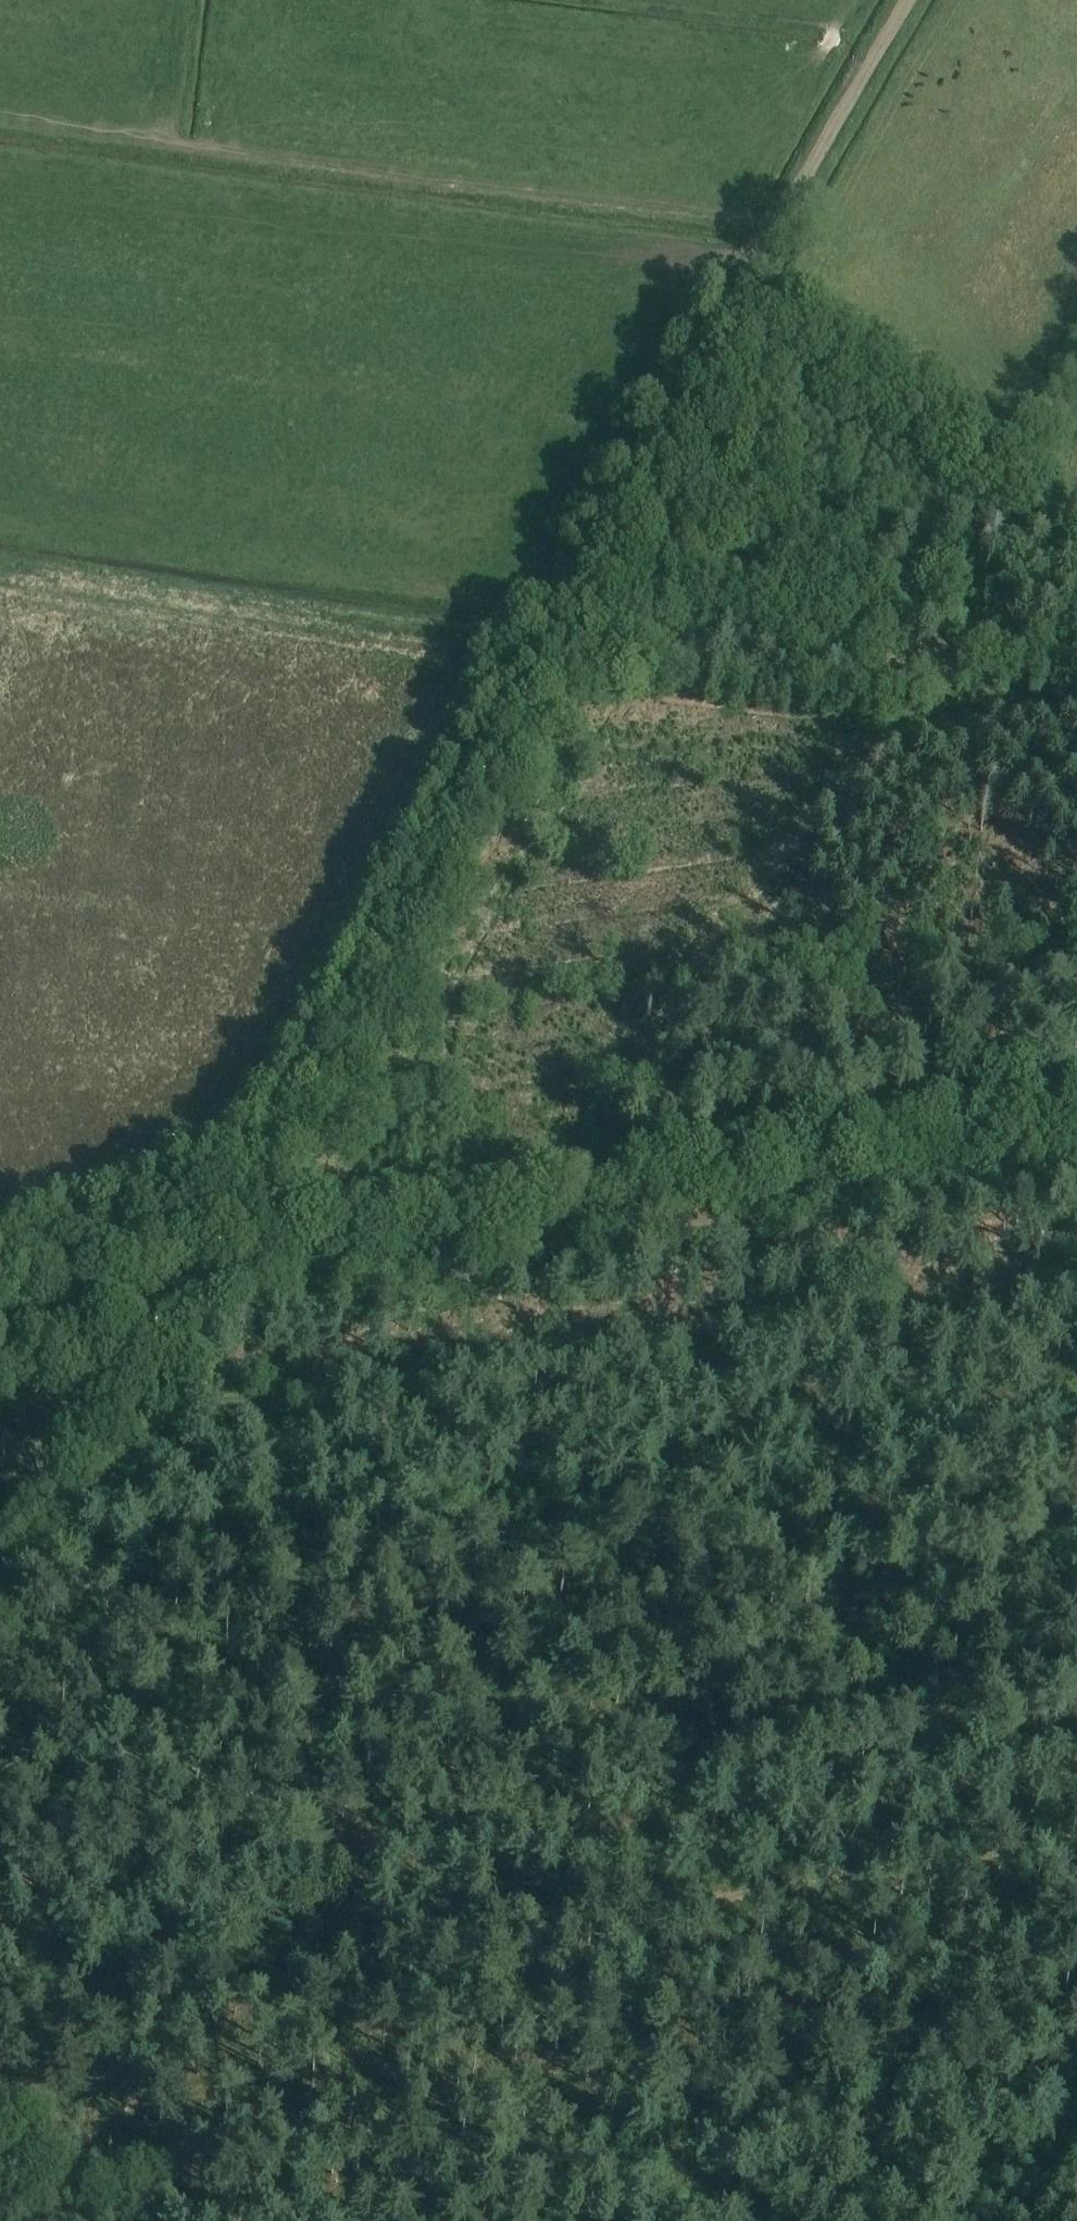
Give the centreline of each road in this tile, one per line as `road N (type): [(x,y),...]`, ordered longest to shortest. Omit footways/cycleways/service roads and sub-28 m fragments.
road 1 (track): [(1076,1164),(174,1301)]
road 2 (track): [(734,314),(908,0)]
road 3 (track): [(174,1301),(0,1326)]
road 4 (track): [(999,2220),(1059,2156),(1076,2107)]

